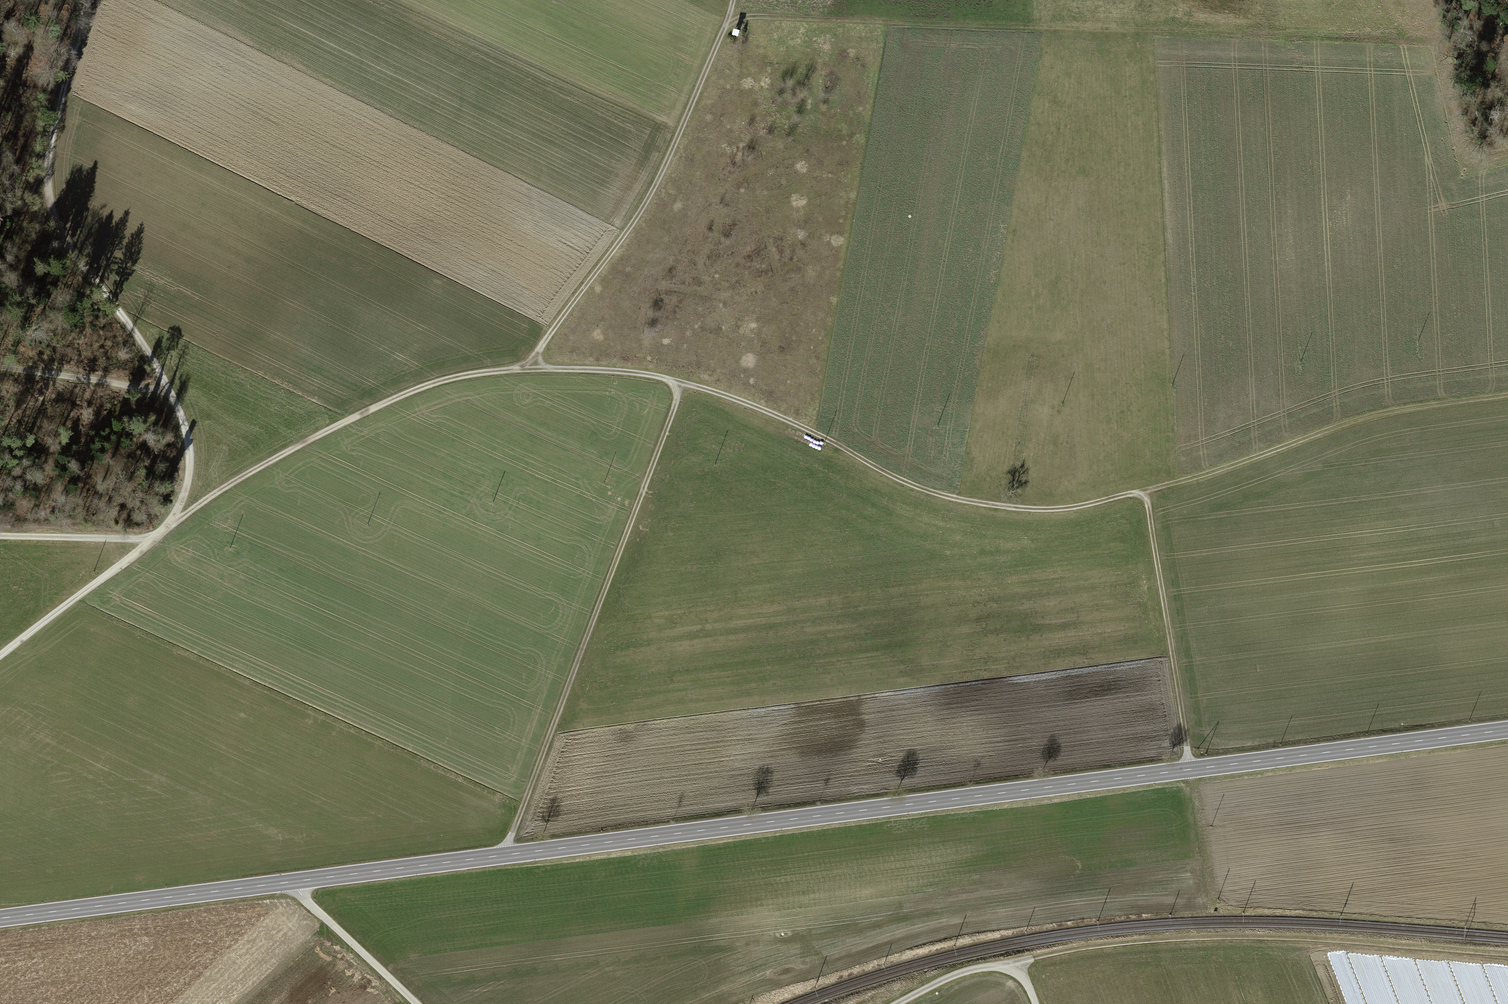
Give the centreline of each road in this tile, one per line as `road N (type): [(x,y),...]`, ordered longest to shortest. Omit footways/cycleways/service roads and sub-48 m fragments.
road 1 (secondary): [(1507,732),(0,919)]
road 2 (track): [(188,504),(401,396),(526,368),(681,384),(807,428),(909,486),(1054,511),(1147,495),(1374,415),(1507,397)]
road 3 (track): [(728,21),(1420,37)]
road 4 (track): [(188,504),(187,427),(53,206),(49,148),(86,0)]
road 5 (track): [(681,384),(503,857)]
road 6 (track): [(1015,962),(1072,948),(1206,939),(1507,956)]
road 7 (track): [(734,0),(644,216),(526,368)]
road 8 (track): [(1147,495),(1209,881)]
road 9 (track): [(0,657),(188,504)]
road 10 (track): [(1032,1003),(1015,962),(960,972),(893,1003)]
road 11 (track): [(291,883),(417,1003)]
road 12 (track): [(0,367),(170,391)]
road 13 (track): [(0,536),(144,537)]

